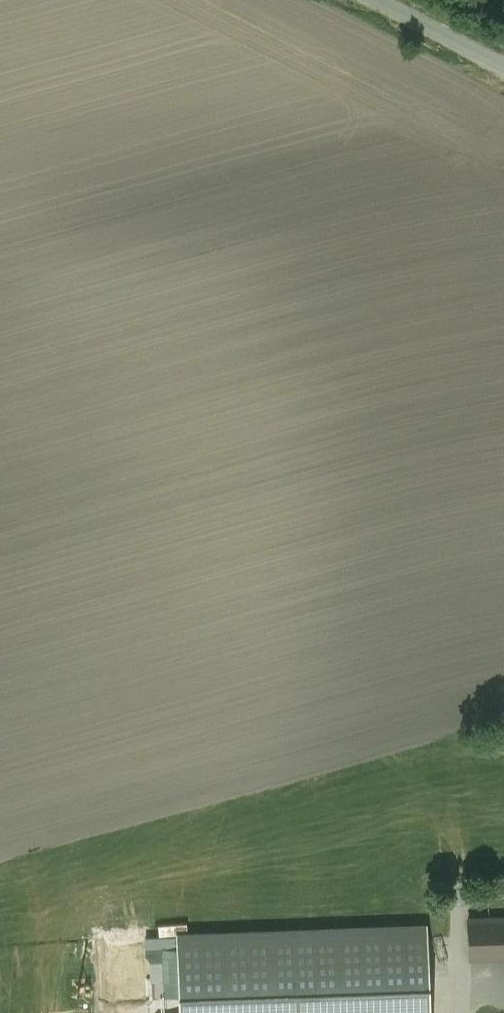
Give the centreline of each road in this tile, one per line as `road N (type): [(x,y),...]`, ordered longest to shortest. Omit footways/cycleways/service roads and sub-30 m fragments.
road 1 (unclassified): [(355,0),(503,78)]

